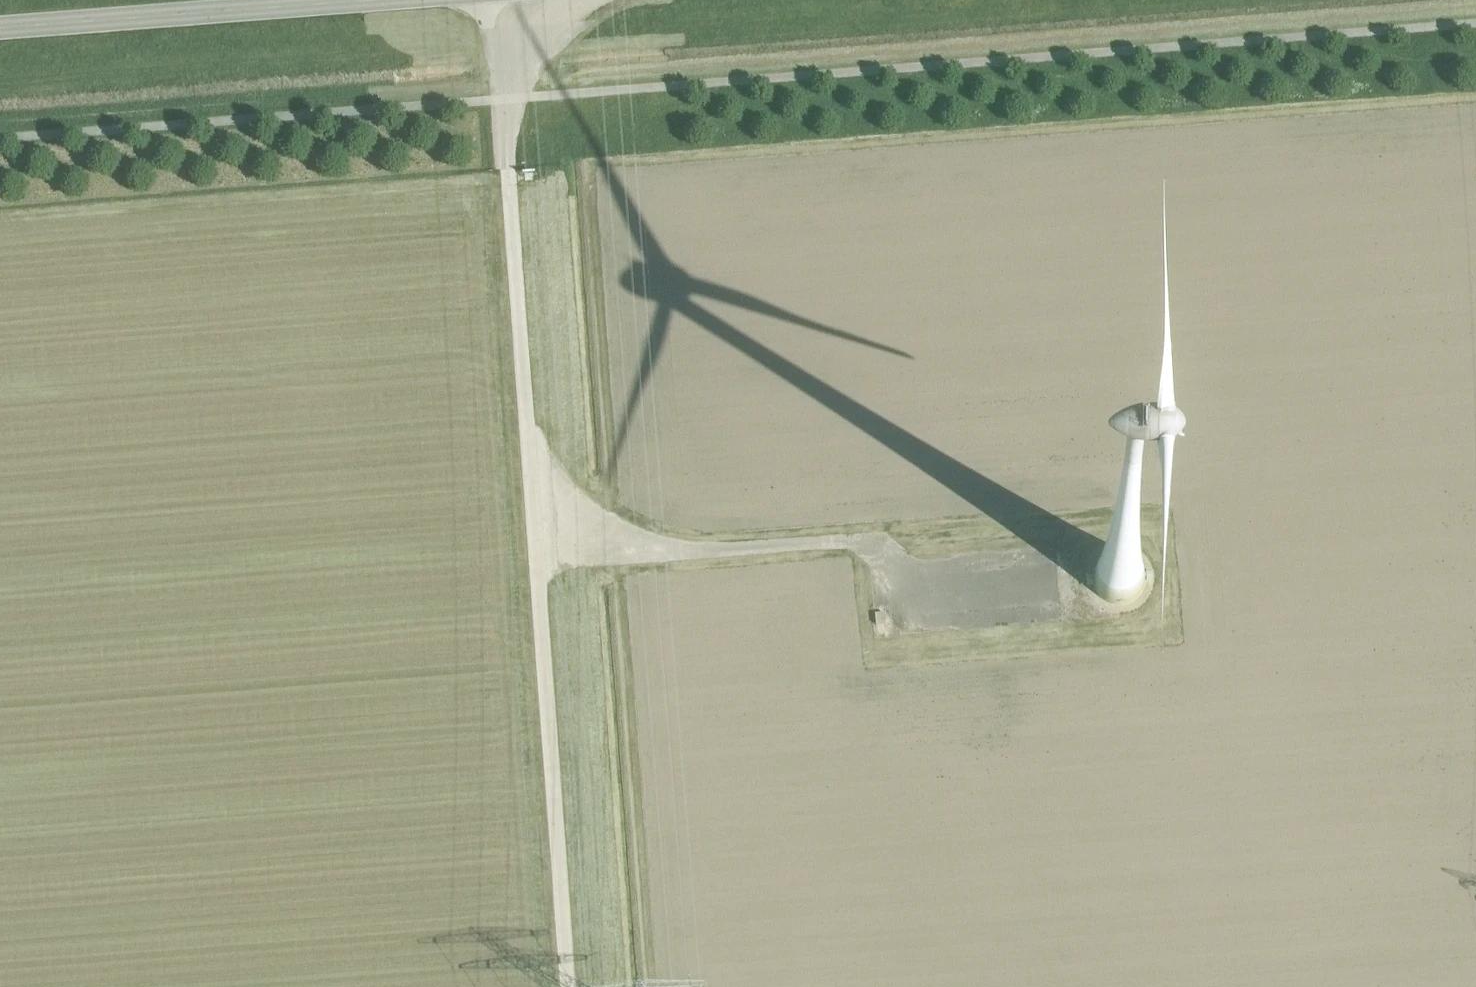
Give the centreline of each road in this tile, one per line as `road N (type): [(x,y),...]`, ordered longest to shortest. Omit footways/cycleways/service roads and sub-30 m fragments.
road 1 (tertiary): [(419,0),(0,31)]

